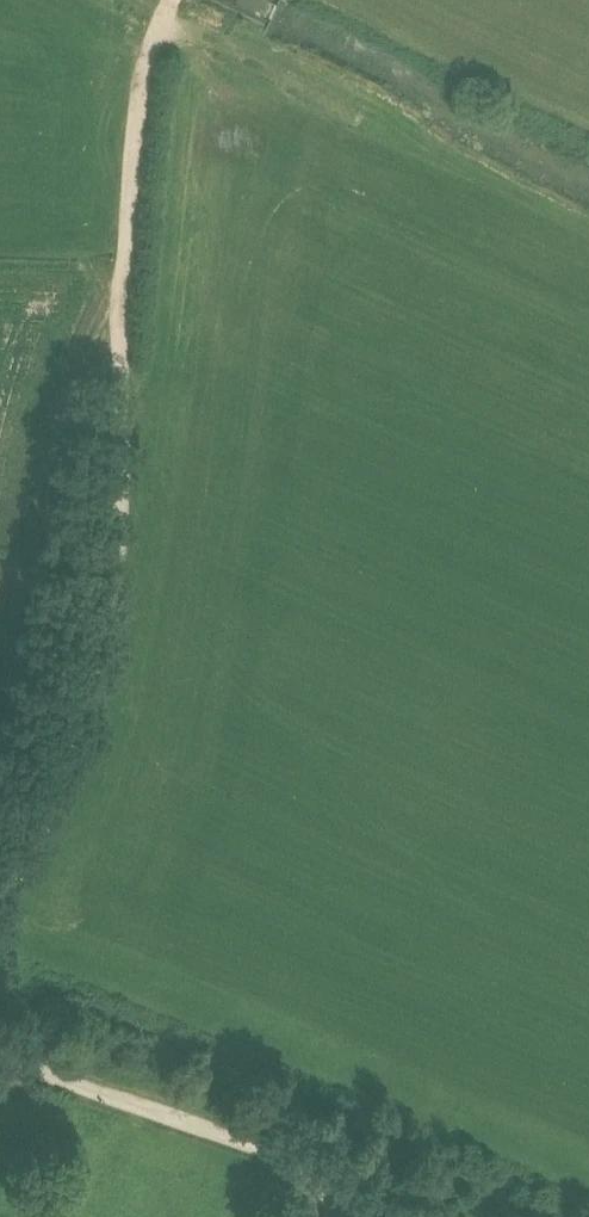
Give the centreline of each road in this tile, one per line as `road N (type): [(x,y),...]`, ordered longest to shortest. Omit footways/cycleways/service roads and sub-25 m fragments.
road 1 (track): [(0,887),(44,804),(98,662),(135,187),(151,59),(170,0)]
road 2 (track): [(337,1216),(329,1185),(297,1160),(0,1055)]

